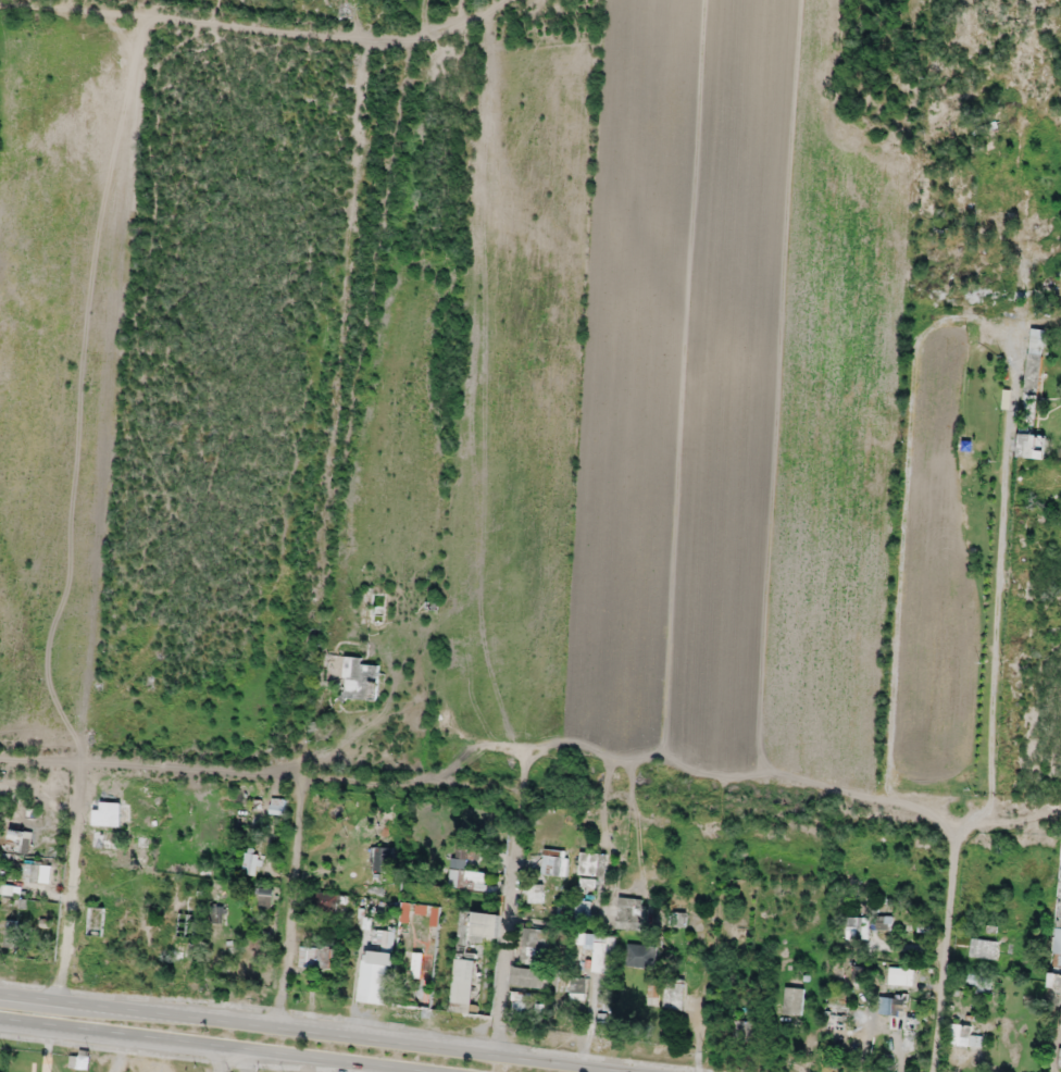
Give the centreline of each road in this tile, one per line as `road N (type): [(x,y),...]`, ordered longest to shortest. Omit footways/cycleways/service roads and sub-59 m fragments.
road 1 (residential): [(0,758),(304,781),(423,780),(488,744),(925,802),(959,827),(996,811),(1060,805)]
road 2 (track): [(504,0),(449,29),(401,42),(0,2)]
road 3 (residential): [(996,811),(1016,344)]

